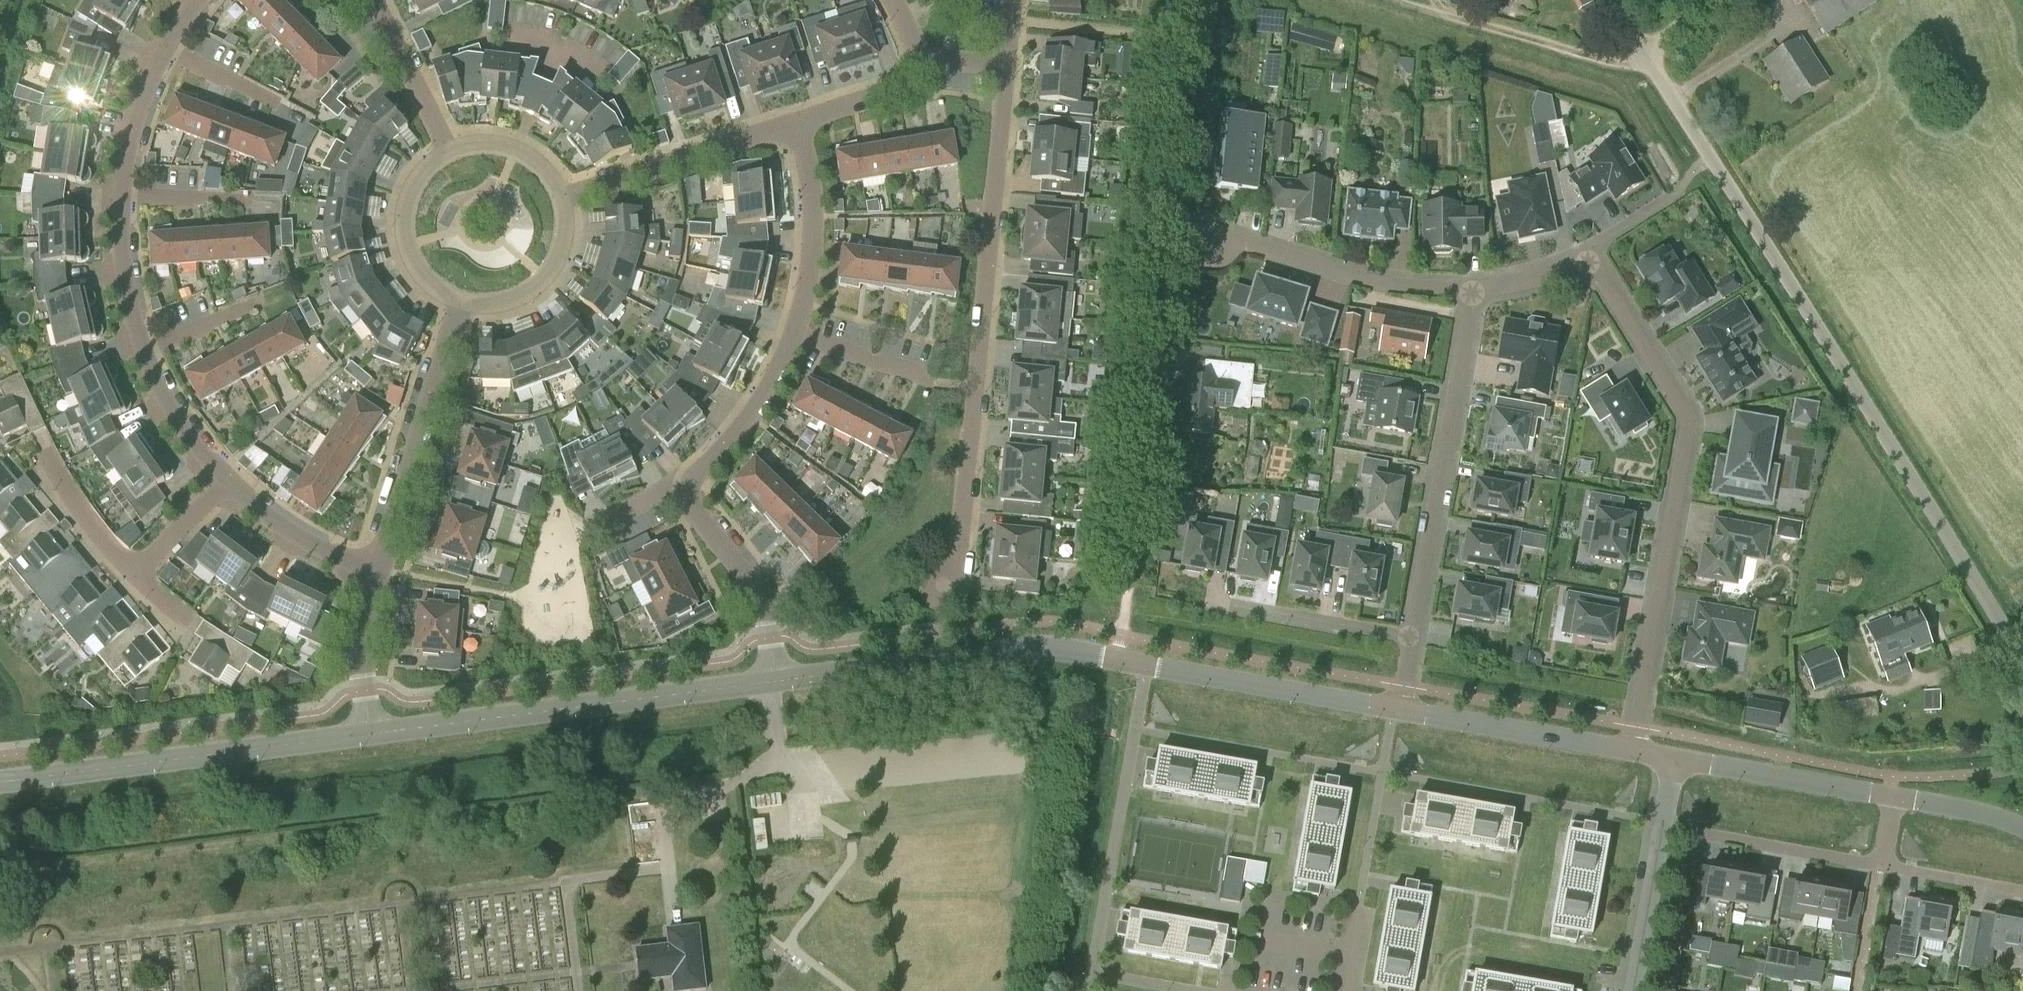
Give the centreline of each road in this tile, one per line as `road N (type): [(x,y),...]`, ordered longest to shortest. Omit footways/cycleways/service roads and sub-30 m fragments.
road 1 (unclassified): [(2022,665),(1751,219),(1645,64)]
road 2 (residential): [(774,678),(1045,649),(1397,710)]
road 3 (residential): [(959,599),(1006,66)]
road 4 (residential): [(1632,750),(1689,418),(1618,299),(1586,261)]
road 5 (residential): [(1474,288),(1397,710)]
road 6 (residential): [(369,731),(774,678)]
road 7 (residential): [(0,783),(369,731)]
road 8 (residential): [(1662,825),(2022,892)]
road 9 (residential): [(1676,758),(1938,804),(2022,829)]
road 10 (residential): [(377,571),(455,297)]
road 11 (residential): [(1474,288),(1366,279),(1208,233)]
road 12 (track): [(1645,64),(1404,0)]
road 13 (residential): [(566,198),(797,123)]
road 14 (residential): [(1397,710),(1632,750)]
road 15 (residential): [(774,678),(768,618),(680,485)]
road 16 (residential): [(798,332),(814,253),(797,123)]
road 17 (residential): [(680,485),(739,433),(798,332)]
road 18 (residential): [(442,143),(417,164),(402,193),(398,225),(407,256),(427,281),(455,297)]
road 19 (residential): [(455,297),(491,302),(525,291),(552,267),(566,234),(566,198)]
road 20 (residential): [(377,571),(321,550),(228,484)]
road 21 (residential): [(1182,40),(1010,24)]
road 22 (residential): [(1662,825),(1631,990)]
road 23 (residential): [(369,731),(360,633),(377,571)]
road 24 (residential): [(442,143),(371,0)]
road 25 (residential): [(139,353),(118,251),(119,196)]
road 26 (residential): [(228,484),(169,410),(139,353)]
road 27 (residential): [(119,196),(125,152),(165,46)]
road 28 (residential): [(566,198),(553,170),(503,135),(442,143)]
road 29 (residential): [(133,576),(49,456)]
road 30 (residential): [(797,123),(901,85),(916,58)]
road 31 (residential): [(798,332),(929,376)]
road 32 (residential): [(133,576),(228,484)]
road 33 (residential): [(119,196),(249,200)]
road 34 (residential): [(139,353),(257,301)]
road 35 (residential): [(165,46),(278,102)]

